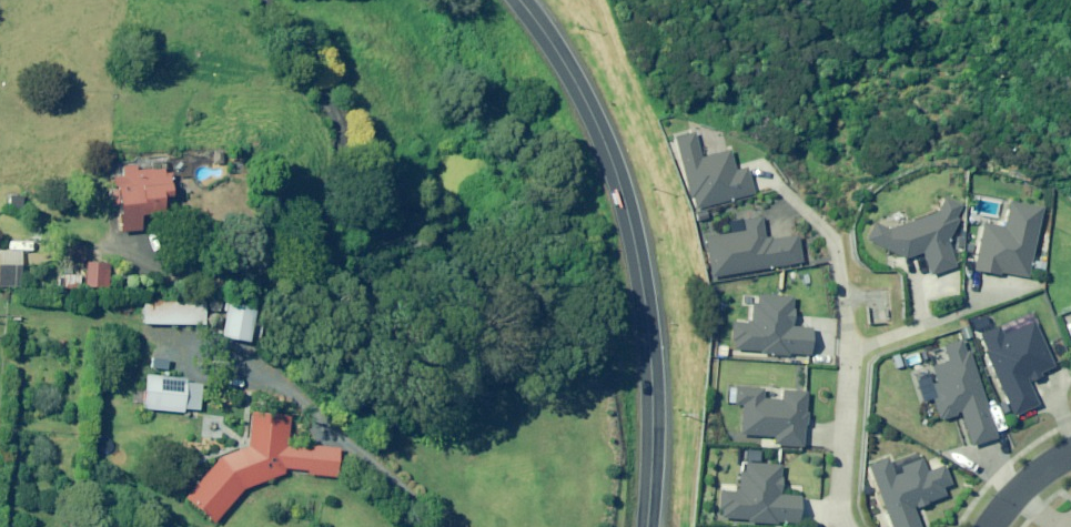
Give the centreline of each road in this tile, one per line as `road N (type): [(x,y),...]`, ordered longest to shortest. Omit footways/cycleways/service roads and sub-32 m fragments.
road 1 (tertiary): [(648,526),(644,280),(623,189),(588,94),(521,0)]
road 2 (residential): [(846,526),(846,300),(830,234),(796,200)]

